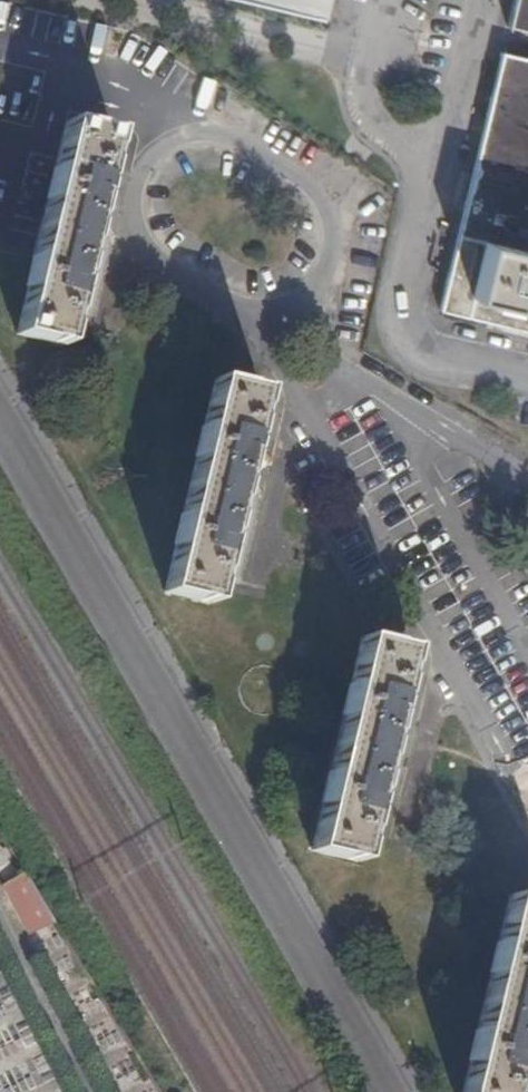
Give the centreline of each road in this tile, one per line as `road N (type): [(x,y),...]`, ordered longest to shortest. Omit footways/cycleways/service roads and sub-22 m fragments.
road 1 (residential): [(307,301),(332,255),(320,195),(251,151),(212,138),(164,143),(138,177),(135,226),(169,271),(224,304),(264,309)]
road 2 (residential): [(527,372),(423,347),(405,313),(445,147)]
road 3 (residential): [(370,386),(527,659)]
road 4 (residential): [(370,386),(527,483)]
road 5 (residential): [(445,147),(480,0)]
road 6 (residential): [(382,0),(366,63),(369,101),(390,132)]

